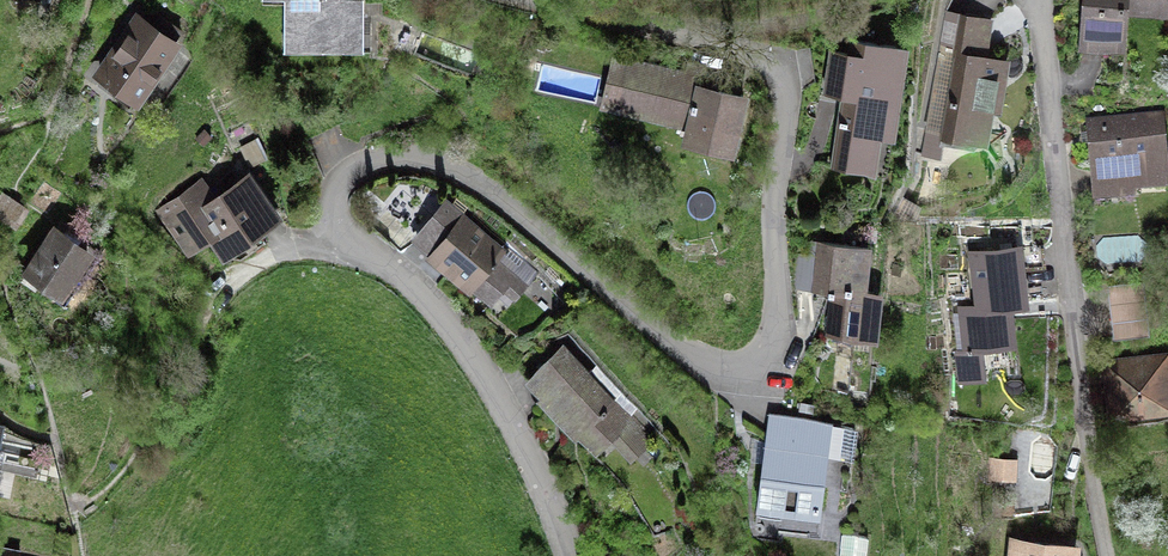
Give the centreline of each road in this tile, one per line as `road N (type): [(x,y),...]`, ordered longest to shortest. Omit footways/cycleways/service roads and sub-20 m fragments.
road 1 (residential): [(564,555),(489,395),(411,290),(356,251),(335,211),(339,178),(395,153),(430,161),(704,355),(739,364),(768,355),(780,325),(773,247),(786,102),(781,80),(759,56),(542,0)]
road 2 (residential): [(1041,0),(1110,555)]

